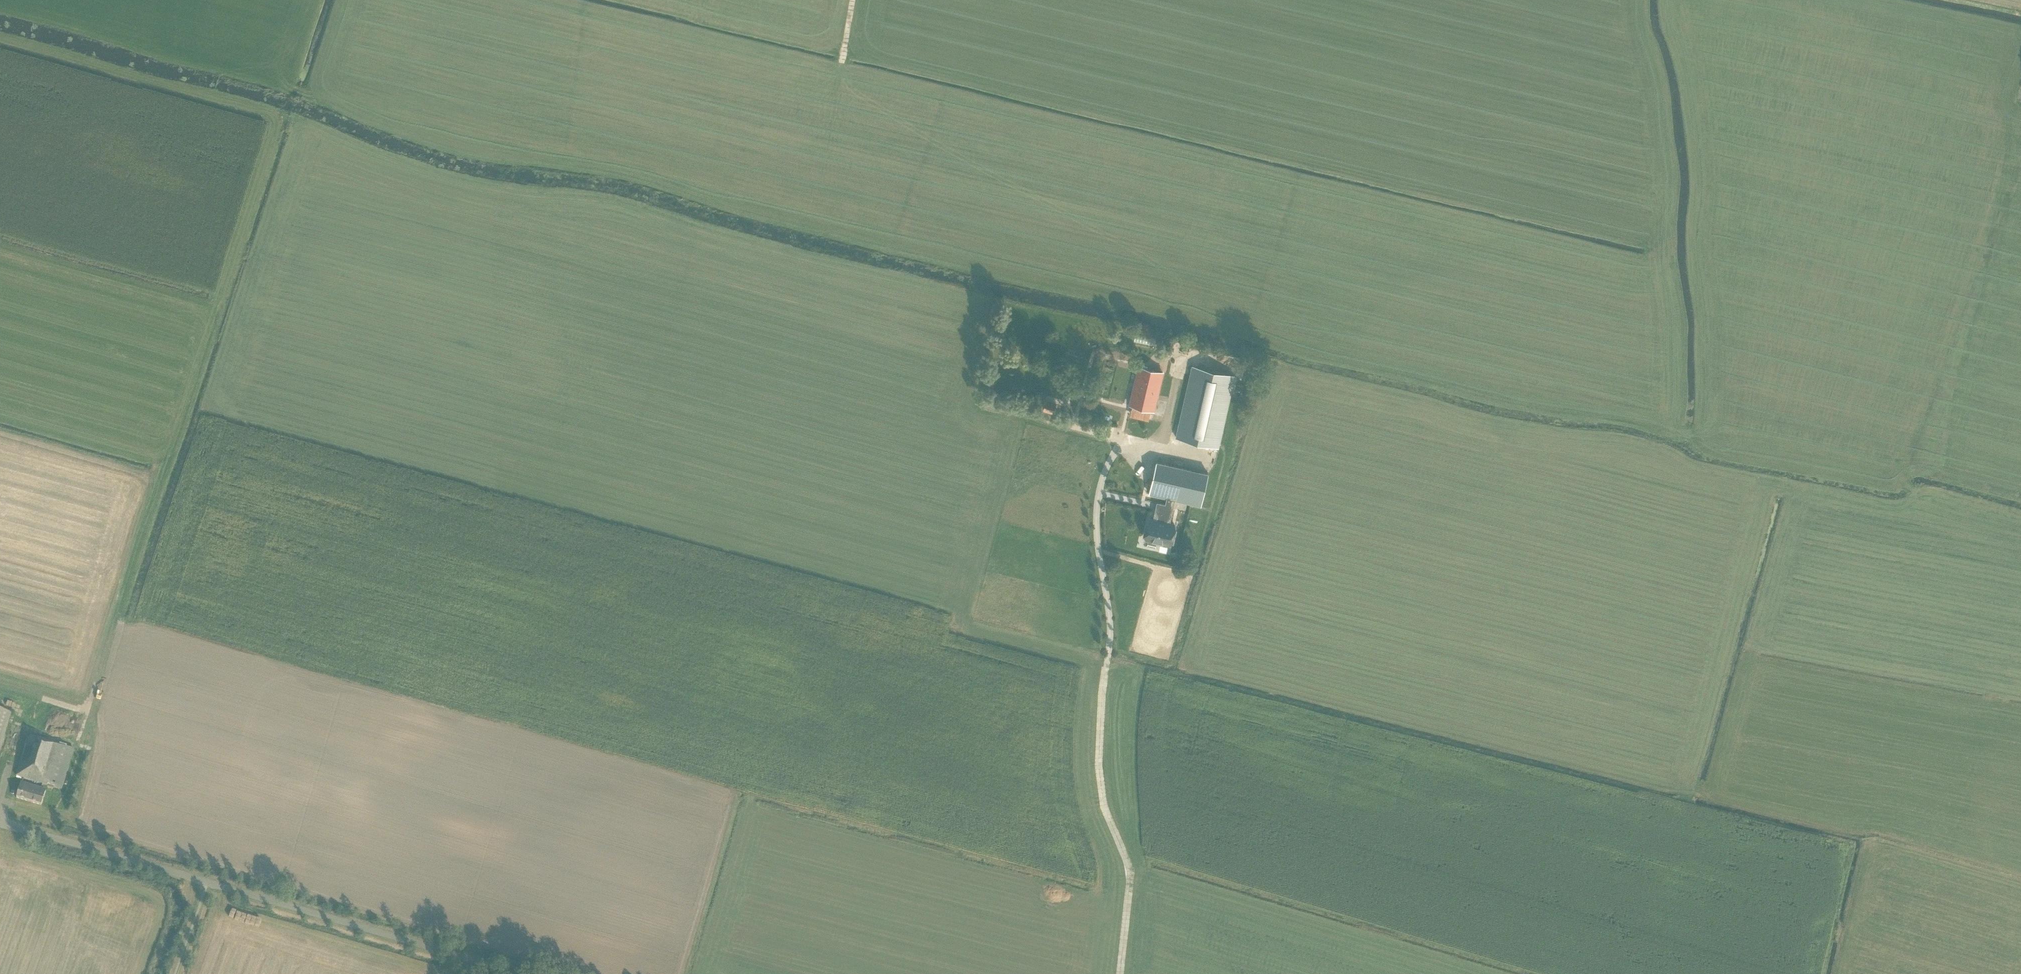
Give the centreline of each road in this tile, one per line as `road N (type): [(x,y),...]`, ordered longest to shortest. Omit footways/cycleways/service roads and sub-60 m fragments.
road 1 (unclassified): [(518,973),(0,822)]

